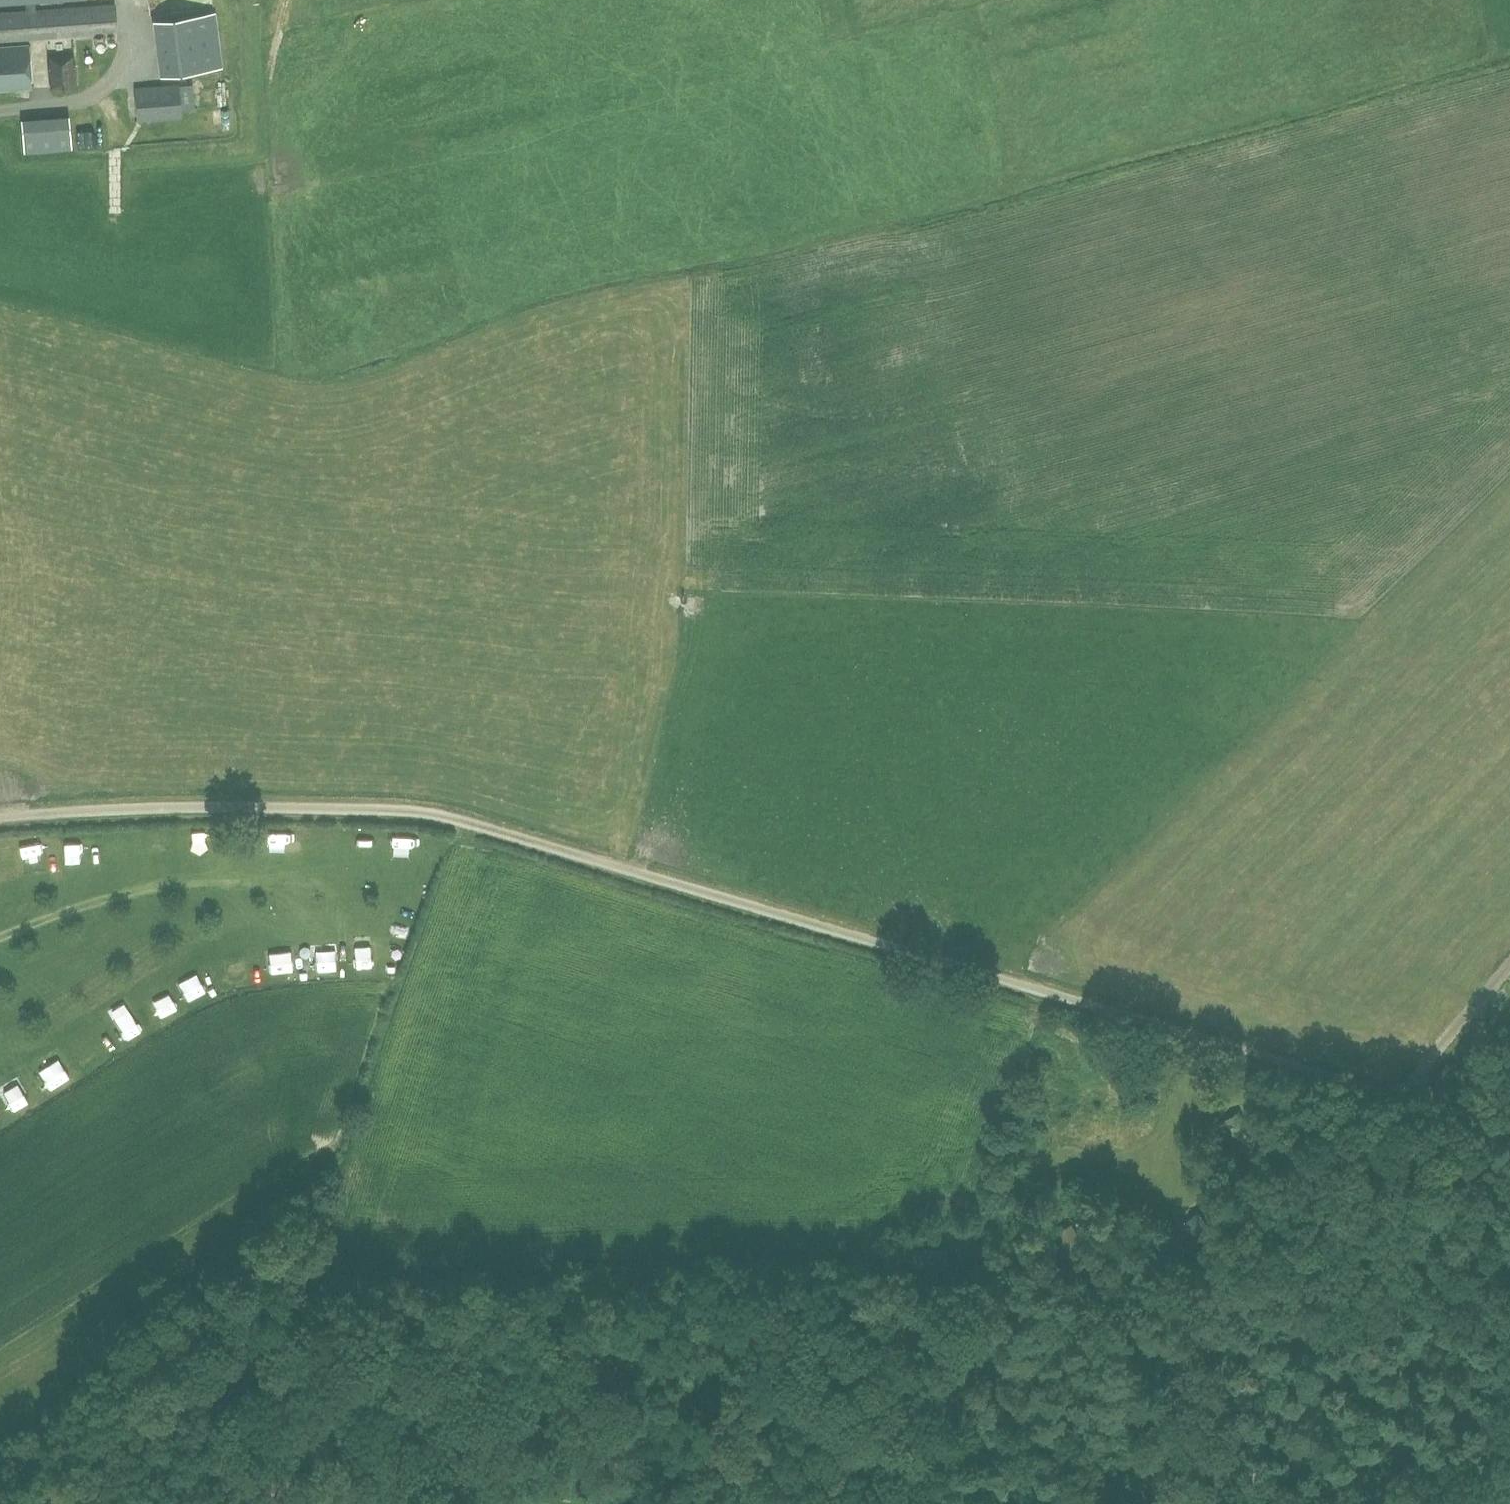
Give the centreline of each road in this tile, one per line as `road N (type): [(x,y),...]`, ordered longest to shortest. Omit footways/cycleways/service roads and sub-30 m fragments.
road 1 (unclassified): [(0,818),(291,809),(462,824),(1509,1126)]
road 2 (track): [(1272,1503),(1197,1397)]

